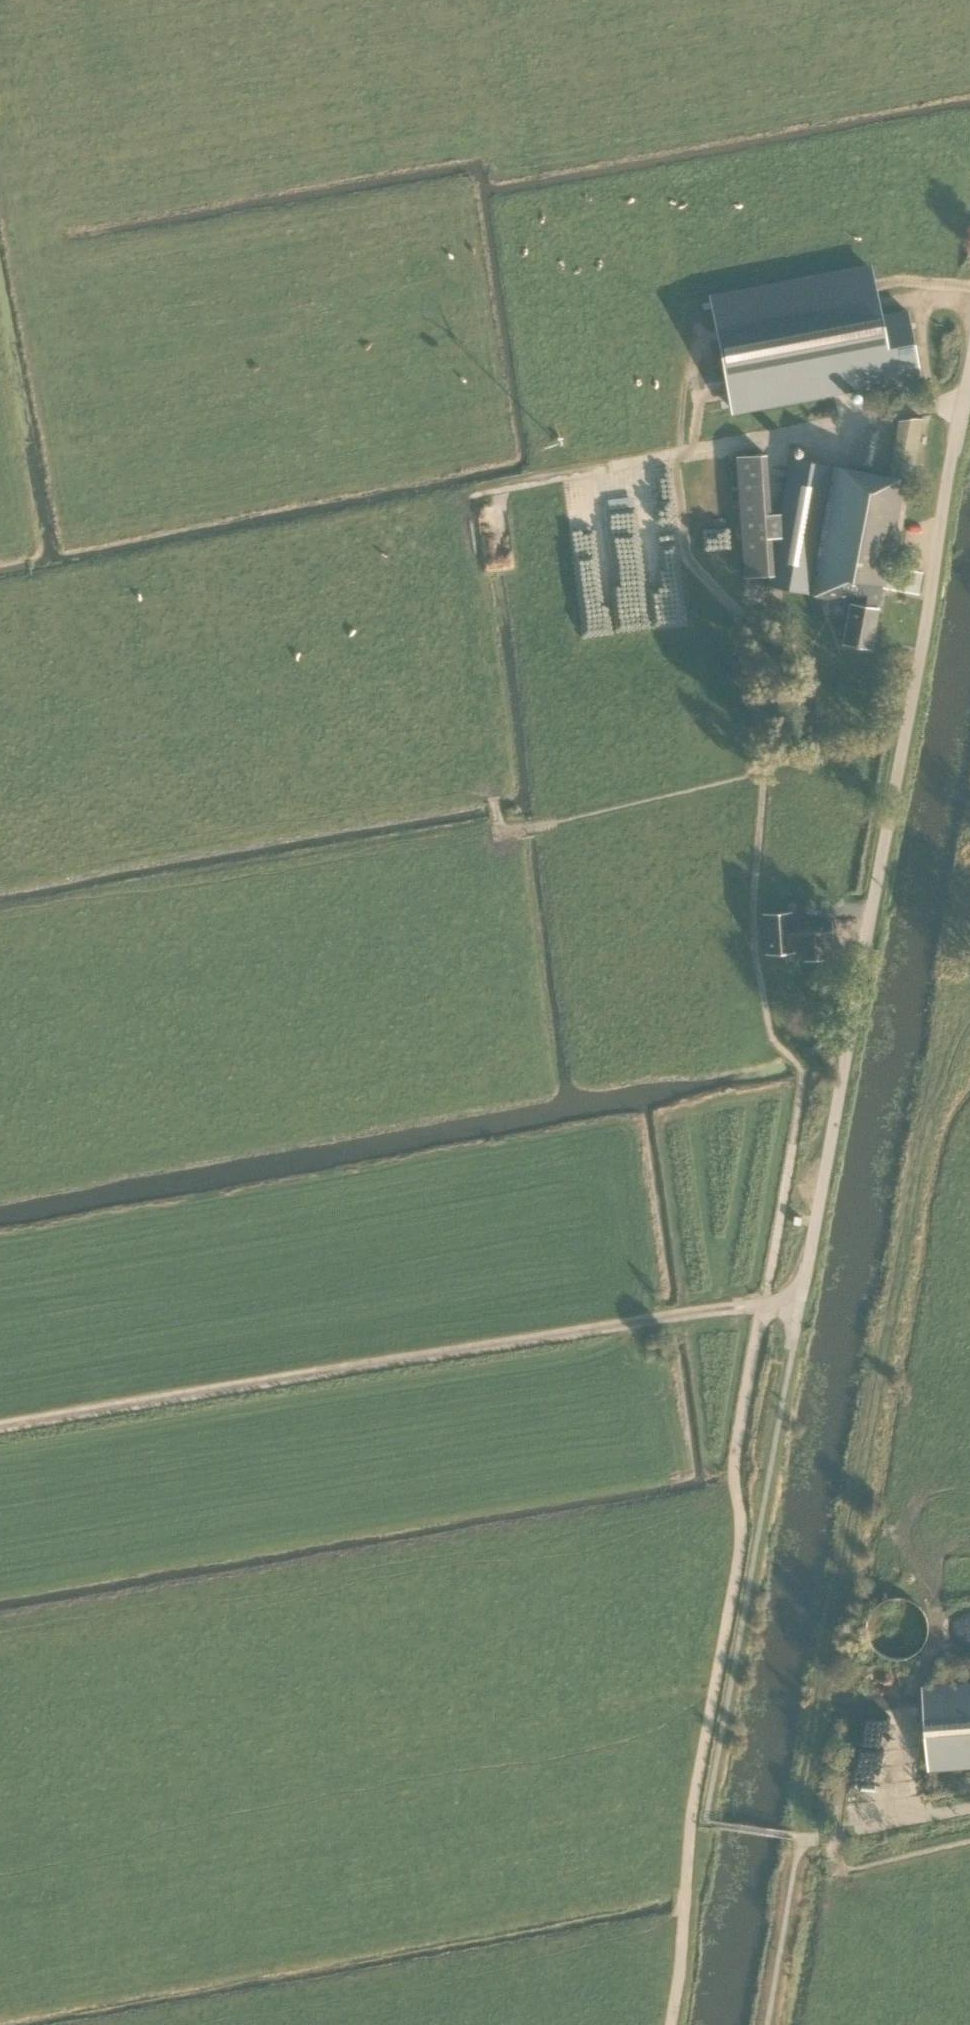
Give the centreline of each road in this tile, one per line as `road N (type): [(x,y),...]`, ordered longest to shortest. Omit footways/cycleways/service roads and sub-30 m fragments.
road 1 (unclassified): [(794,1296),(858,995),(969,361)]
road 2 (track): [(801,1839),(822,1678),(900,1296),(922,1143),(969,991)]
road 3 (track): [(764,1303),(805,1077),(773,1034),(759,933),(772,775),(506,837),(502,801)]
road 4 (unclassified): [(801,1839),(969,1812)]

